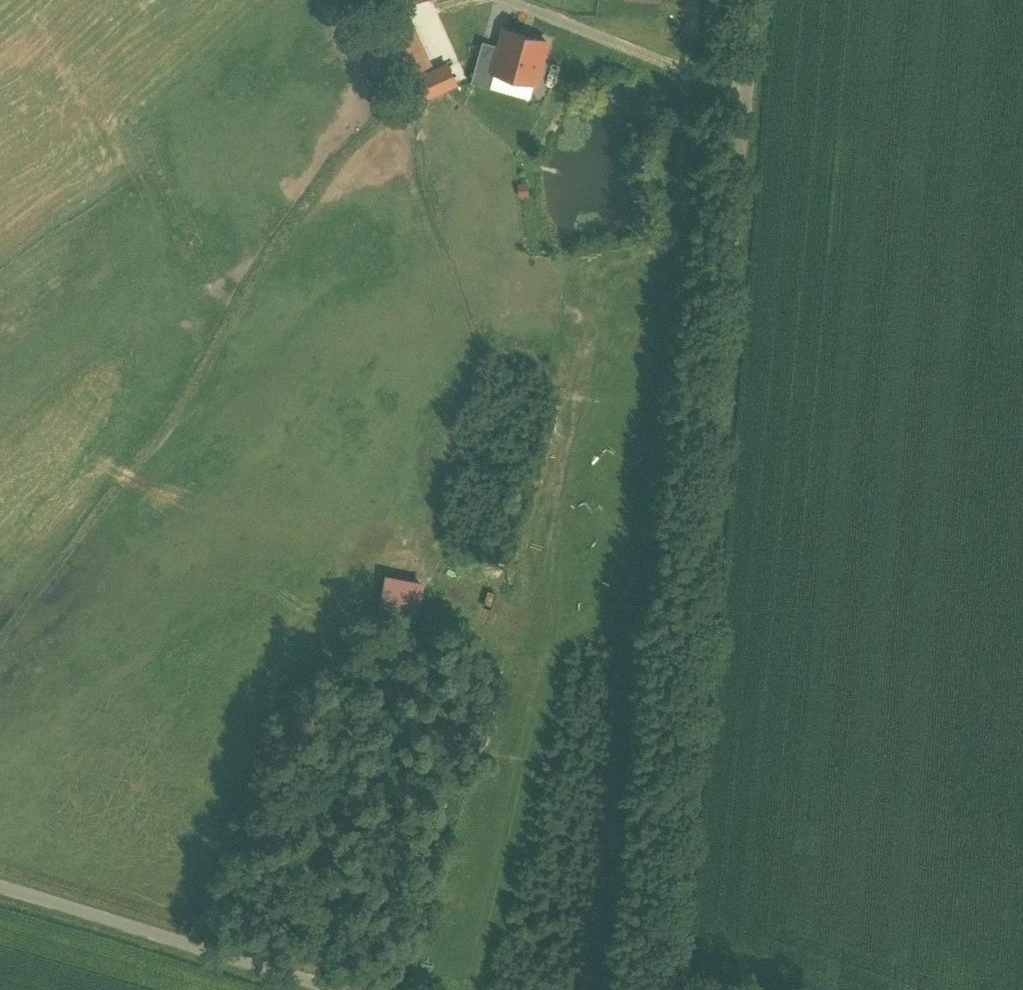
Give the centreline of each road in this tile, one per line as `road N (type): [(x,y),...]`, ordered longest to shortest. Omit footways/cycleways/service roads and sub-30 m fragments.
road 1 (residential): [(751,0),(652,989)]
road 2 (unclassified): [(480,989),(0,863)]

